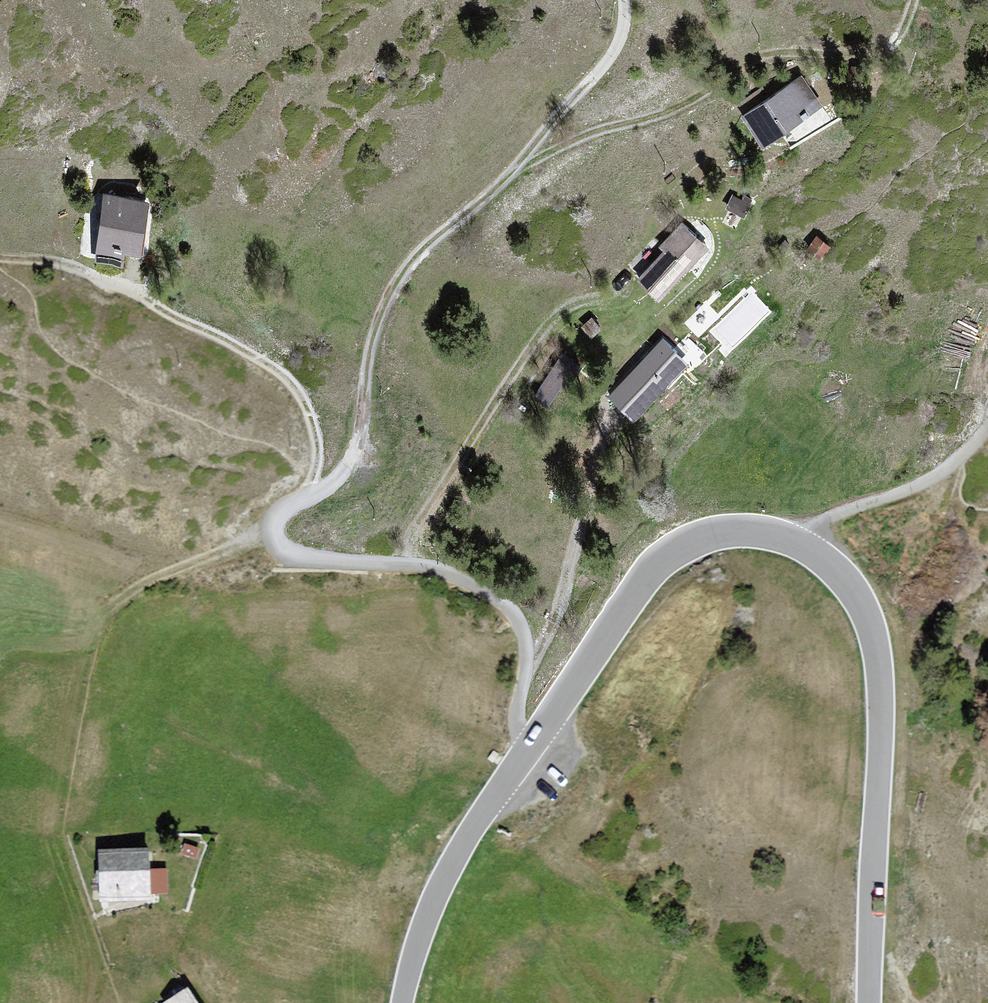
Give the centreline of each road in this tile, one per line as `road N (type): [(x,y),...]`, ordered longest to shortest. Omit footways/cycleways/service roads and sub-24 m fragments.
road 1 (residential): [(526,755),(516,724),(524,632),(507,604),(440,569),(310,559),(276,538),(277,519),(356,453),(368,354),(387,301),(417,258),(537,150),(604,66),(623,29),(623,0)]
road 2 (tertiary): [(869,1002),(880,668),(868,616),(828,562),(789,541),(748,533),(678,549),(641,583),(526,755)]
road 3 (track): [(516,174),(600,134),(672,117),(749,63),(890,46),(913,0)]
road 4 (track): [(309,492),(324,460),(315,409),(268,361),(120,289),(48,263),(0,261)]
road 5 (tertiary): [(526,755),(453,862),(401,1002)]

